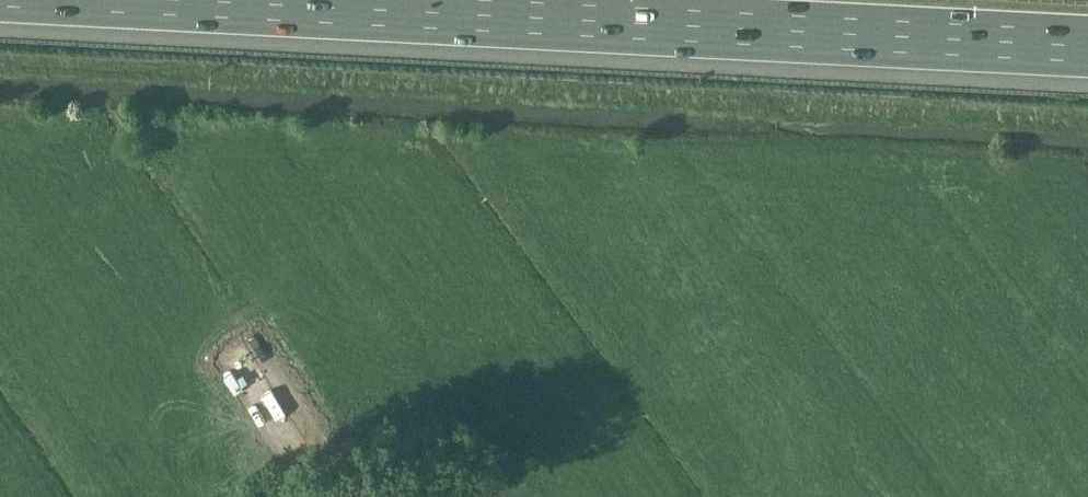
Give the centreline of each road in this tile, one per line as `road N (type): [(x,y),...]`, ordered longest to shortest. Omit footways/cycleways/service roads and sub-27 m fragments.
road 1 (motorway): [(248,0),(1087,43)]

